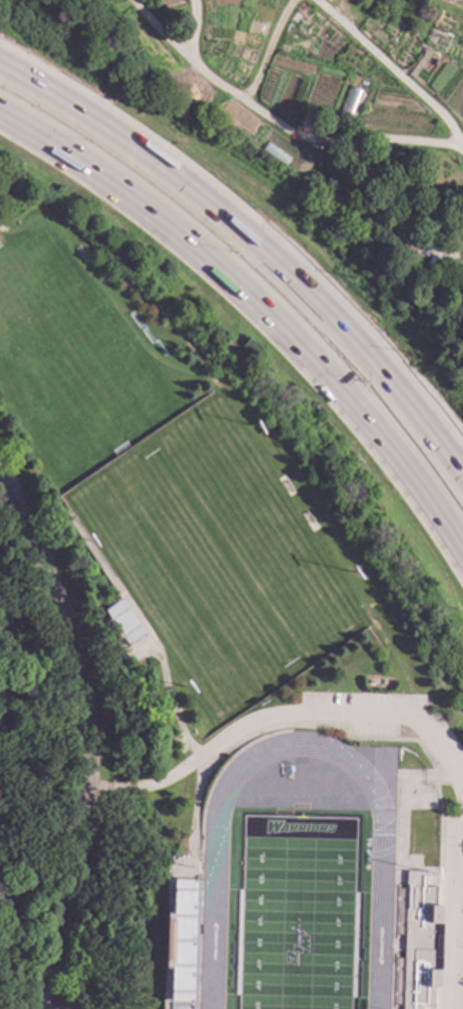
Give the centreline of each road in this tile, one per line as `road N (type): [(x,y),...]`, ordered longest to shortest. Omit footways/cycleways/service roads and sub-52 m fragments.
road 1 (motorway): [(0,141),(144,236),(302,376),(409,506),(462,591)]
road 2 (motorway): [(462,539),(398,447),(223,264),(82,159),(0,110)]
road 3 (tertiary): [(0,471),(53,605),(85,726),(88,797),(77,872),(36,1008)]

